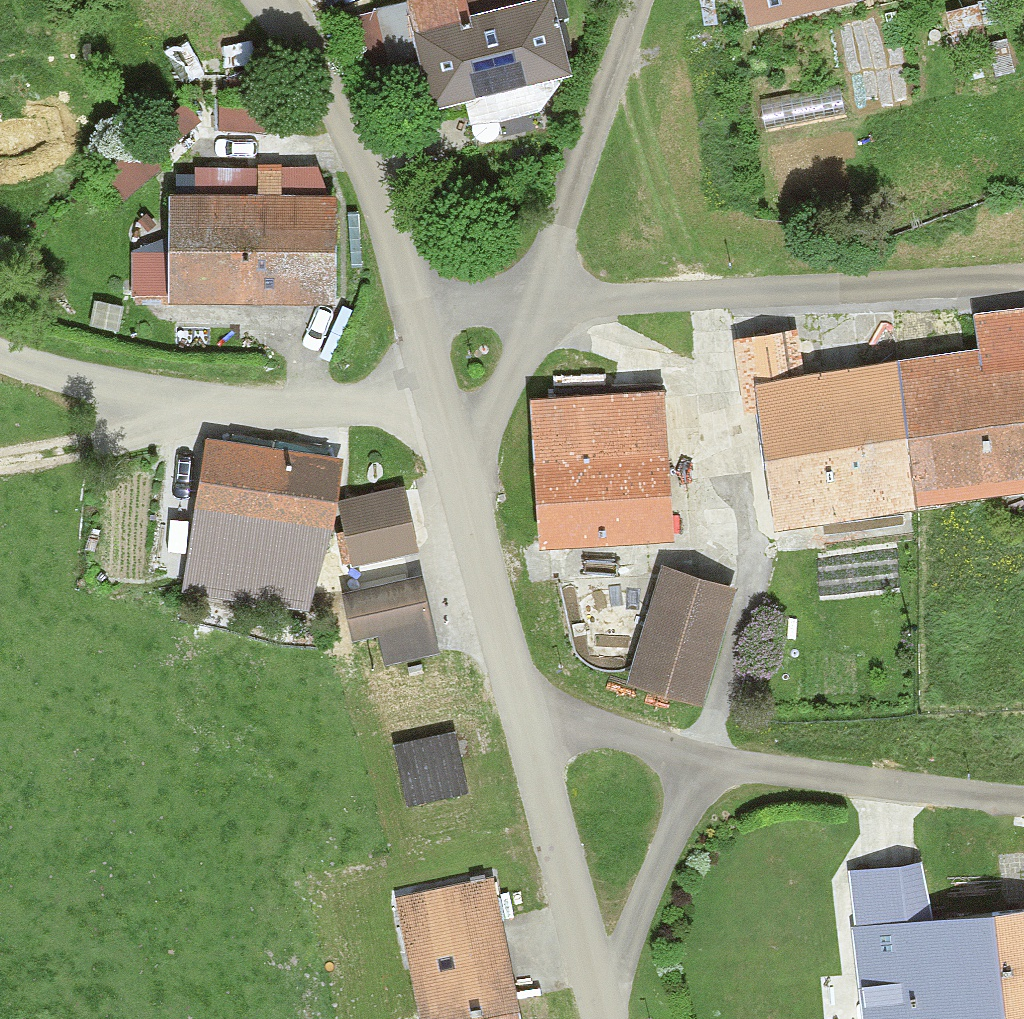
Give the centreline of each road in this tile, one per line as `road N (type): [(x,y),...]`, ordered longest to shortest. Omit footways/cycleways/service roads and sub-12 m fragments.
road 1 (residential): [(606,1018),(533,783),(399,281),(339,96),(260,0)]
road 2 (track): [(200,399),(93,439),(0,455)]

